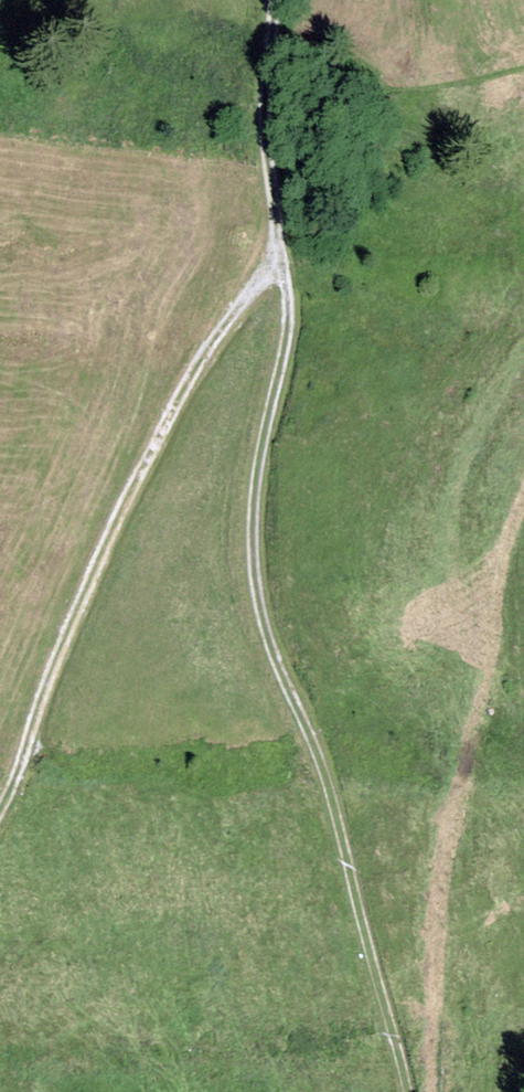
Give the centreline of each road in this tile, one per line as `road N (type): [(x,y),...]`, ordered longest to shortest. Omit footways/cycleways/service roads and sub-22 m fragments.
road 1 (track): [(275,0),(268,131),(288,325),(255,492),(256,580),(270,641),(324,771),(407,1091)]
road 2 (track): [(283,267),(261,275),(117,510),(0,800)]

